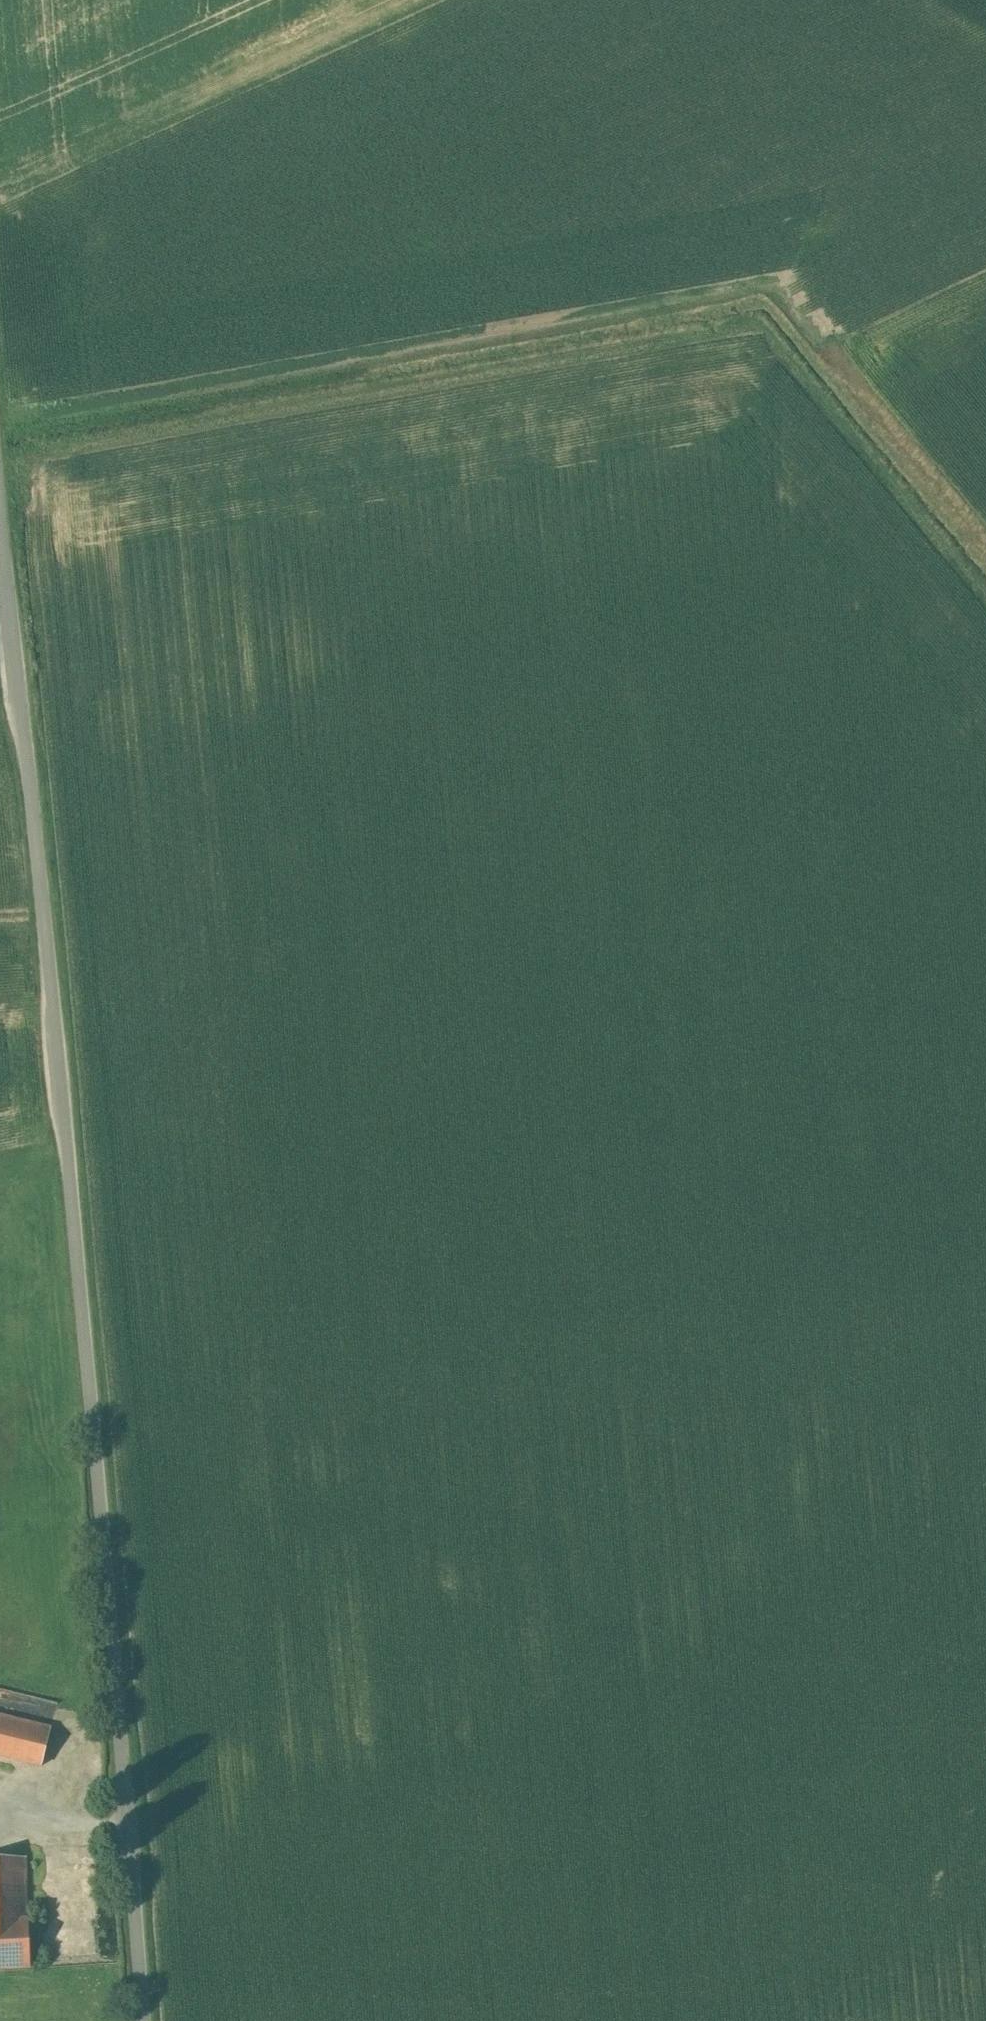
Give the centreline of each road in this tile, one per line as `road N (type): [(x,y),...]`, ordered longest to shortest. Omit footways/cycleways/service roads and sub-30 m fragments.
road 1 (unclassified): [(0,508),(144,2020)]

